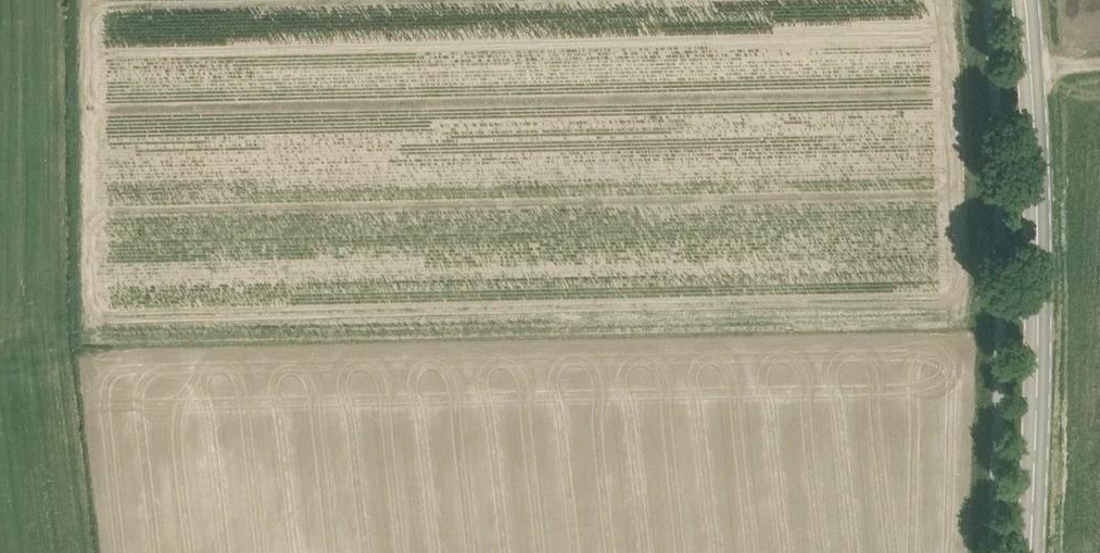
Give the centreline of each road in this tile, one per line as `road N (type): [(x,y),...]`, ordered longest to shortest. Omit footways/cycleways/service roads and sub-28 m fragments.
road 1 (secondary): [(1032,552),(1037,190),(1025,0)]

